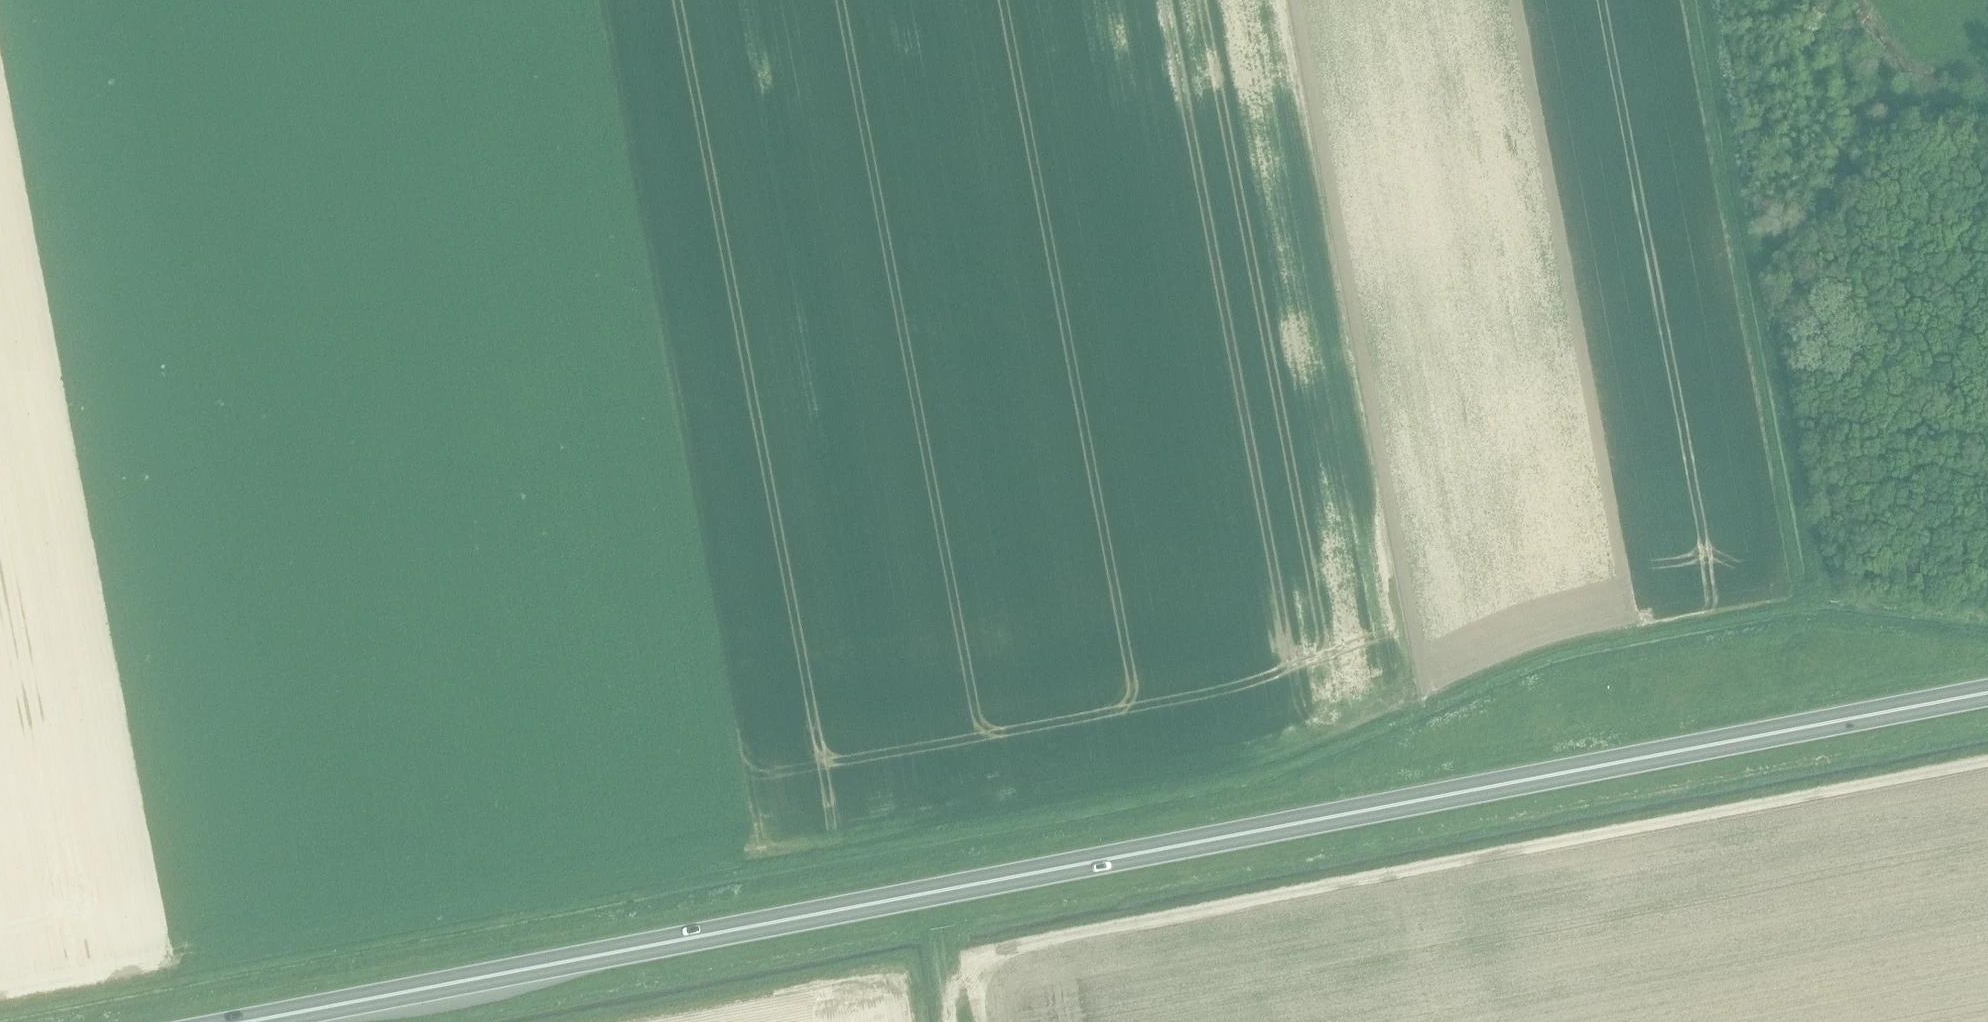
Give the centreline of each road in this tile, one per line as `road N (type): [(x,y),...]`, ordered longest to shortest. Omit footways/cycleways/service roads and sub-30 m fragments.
road 1 (trunk): [(246,1021),(1987,691)]
road 2 (track): [(1708,0),(1751,222),(1793,211),(1816,194),(1907,90),(1987,108)]

